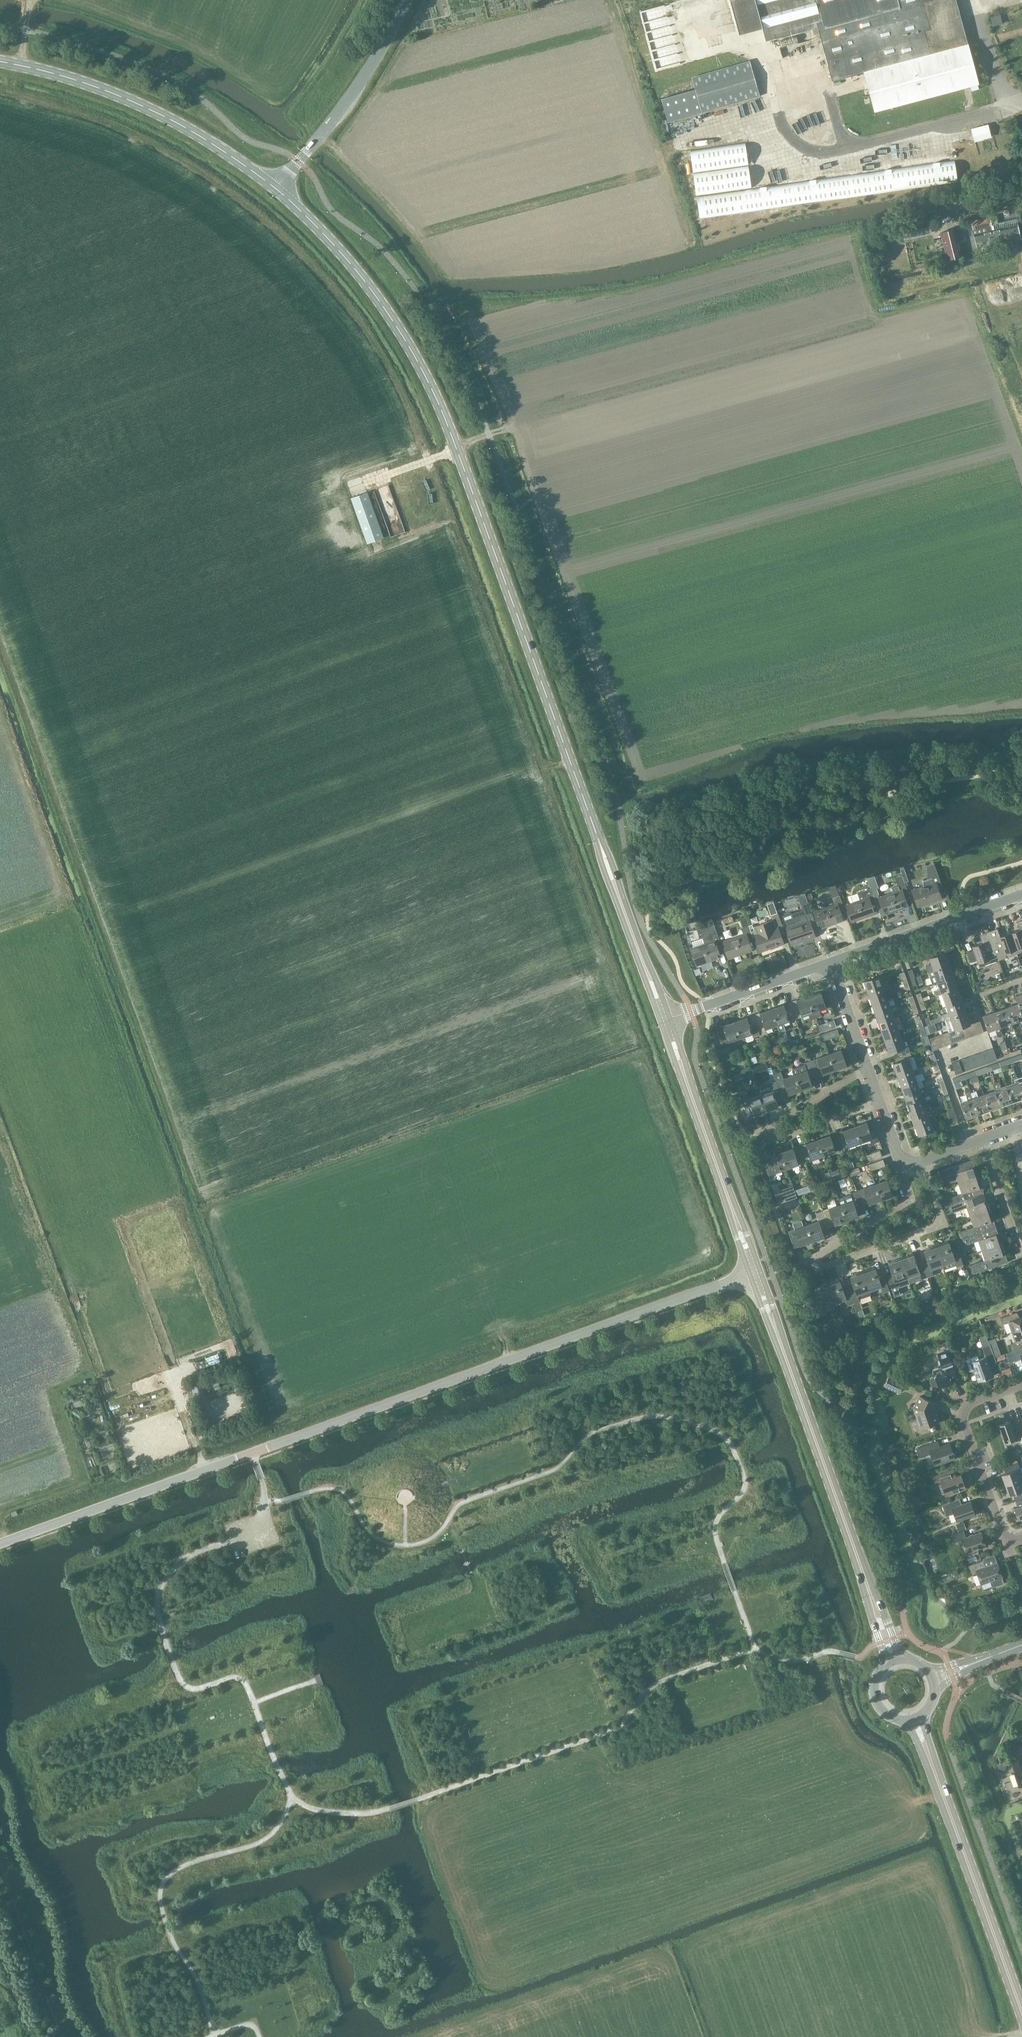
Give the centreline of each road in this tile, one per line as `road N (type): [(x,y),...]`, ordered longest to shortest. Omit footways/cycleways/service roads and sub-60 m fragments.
road 1 (unclassified): [(0,1543),(750,1273)]
road 2 (tertiary): [(599,839),(423,370),(362,278),(276,189)]
road 3 (residential): [(926,1159),(942,1223),(816,1268),(813,1259),(908,1200),(895,1159)]
road 4 (tertiary): [(276,189),(148,108),(0,61)]
road 5 (tertiary): [(871,1598),(774,1326)]
road 6 (tertiary): [(1021,2013),(930,1760)]
road 7 (residential): [(877,1103),(767,1141),(763,1135),(866,1070)]
road 8 (unclassified): [(276,189),(366,75),(406,0)]
road 9 (residential): [(1021,1385),(962,1413),(1001,1529),(1021,1540)]
road 10 (unclassified): [(830,963),(1021,894)]
road 11 (unclassified): [(670,1019),(830,963)]
road 12 (tertiary): [(734,1214),(684,1073)]

